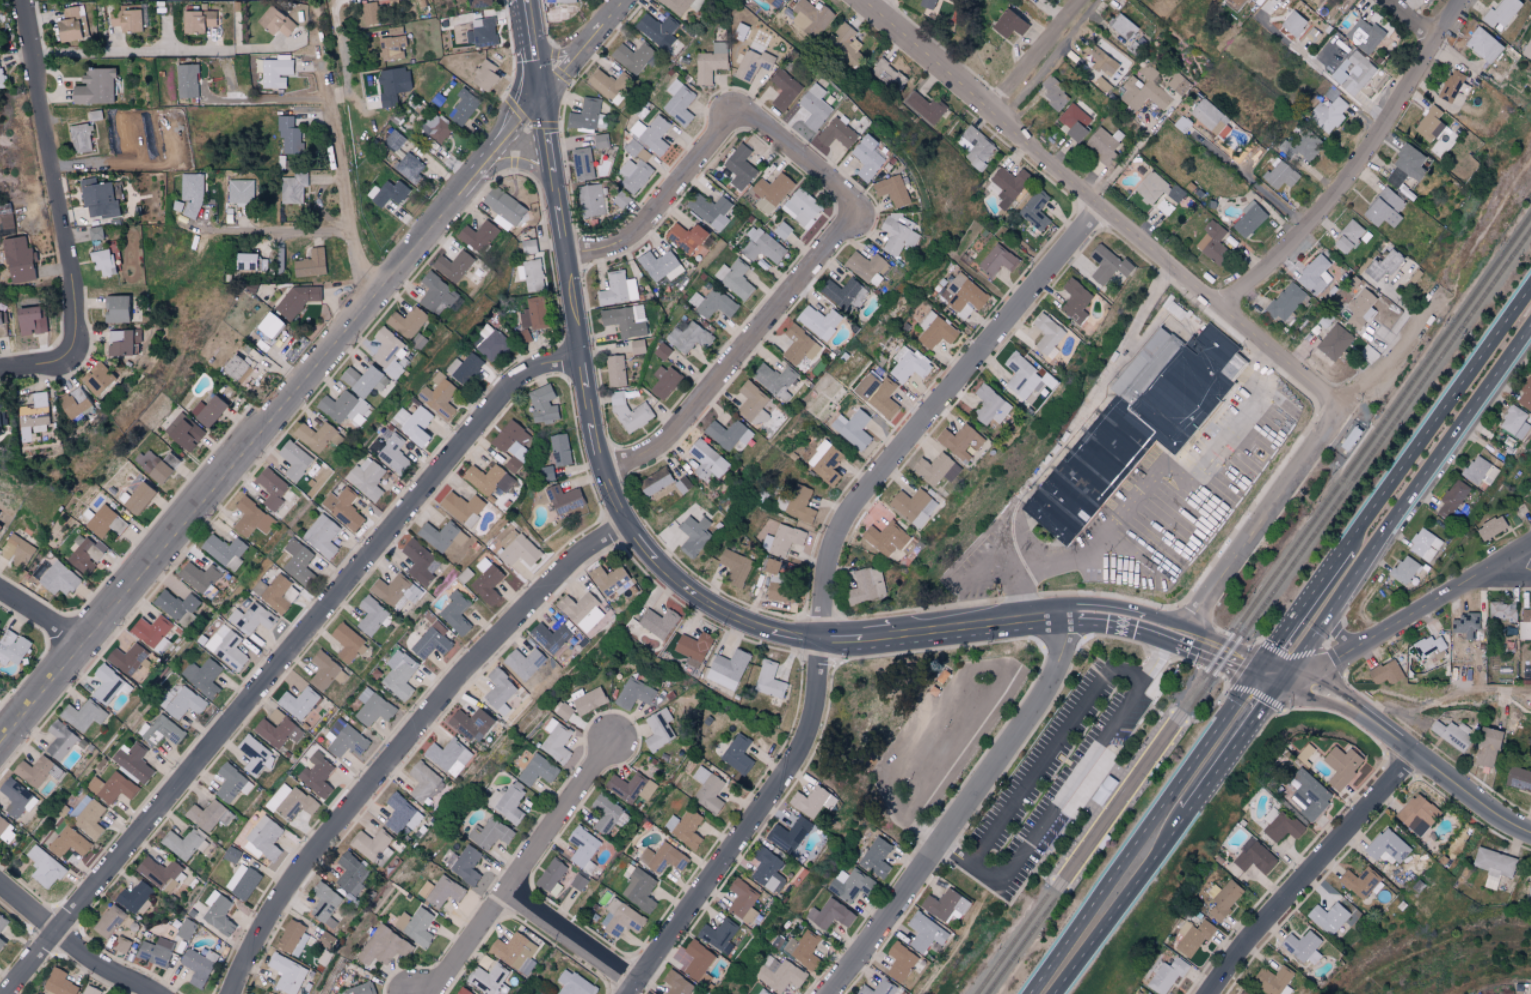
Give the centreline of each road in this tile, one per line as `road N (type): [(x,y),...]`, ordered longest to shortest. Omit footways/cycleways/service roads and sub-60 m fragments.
road 1 (residential): [(630,993),(811,727),(826,559),(850,503),(1102,207)]
road 2 (residential): [(6,993),(510,385),(536,369),(584,358)]
road 3 (tertiary): [(0,744),(543,99)]
road 4 (tertiary): [(857,0),(1342,411)]
road 5 (residential): [(234,993),(274,909),(313,854),(469,666),(575,557),(629,524)]
road 6 (residential): [(828,993),(987,771),(1057,657),(1060,616)]
road 7 (secondary): [(1287,663),(1530,326)]
road 8 (residential): [(604,472),(657,450),(856,217),(838,187)]
road 9 (residential): [(1224,309),(1330,208),(1468,0)]
road 10 (secondary): [(1246,674),(1024,993)]
road 11 (residential): [(67,361),(77,341),(77,290),(26,0)]
road 12 (secondary): [(1530,286),(1346,548)]
road 13 (residential): [(421,993),(512,888),(612,738)]
road 14 (residential): [(1207,993),(1244,942),(1416,753)]
road 15 (residential): [(1287,663),(1333,660),(1530,543)]
road 16 (tertiary): [(1185,628),(1342,411)]
road 17 (residential): [(368,304),(323,58)]
road 18 (secondary): [(1055,993),(1190,808)]
road 19 (residential): [(570,257),(621,244),(639,230),(734,112)]
road 20 (residential): [(36,55),(232,51)]
road 21 (residential): [(0,881),(111,970),(159,993)]
road 22 (residential): [(1375,717),(1500,817),(1530,832)]
road 23 (secondary): [(1190,808),(1287,663)]
road 24 (residential): [(512,888),(639,981)]
road 25 (secondary): [(1260,654),(1119,612)]
road 26 (residential): [(993,114),(1086,0)]
road 27 (secondary): [(773,630),(710,603),(657,557)]
road 28 (secondary): [(1346,548),(1260,654)]
road 29 (tertiary): [(543,99),(628,0)]
road 30 (secondary): [(1021,618),(893,637)]
road 31 (residential): [(838,187),(762,124),(734,112)]

